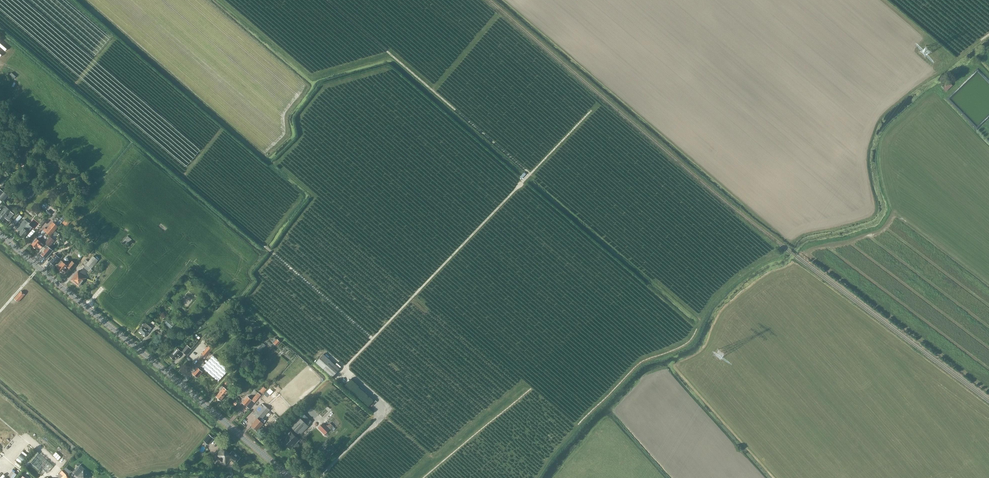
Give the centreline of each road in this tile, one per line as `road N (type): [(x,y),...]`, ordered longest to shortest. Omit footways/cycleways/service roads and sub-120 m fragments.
road 1 (track): [(373,339),(0,24)]
road 2 (tertiary): [(290,477),(0,234)]
road 3 (track): [(341,372),(591,111)]
road 4 (track): [(423,477),(531,389)]

